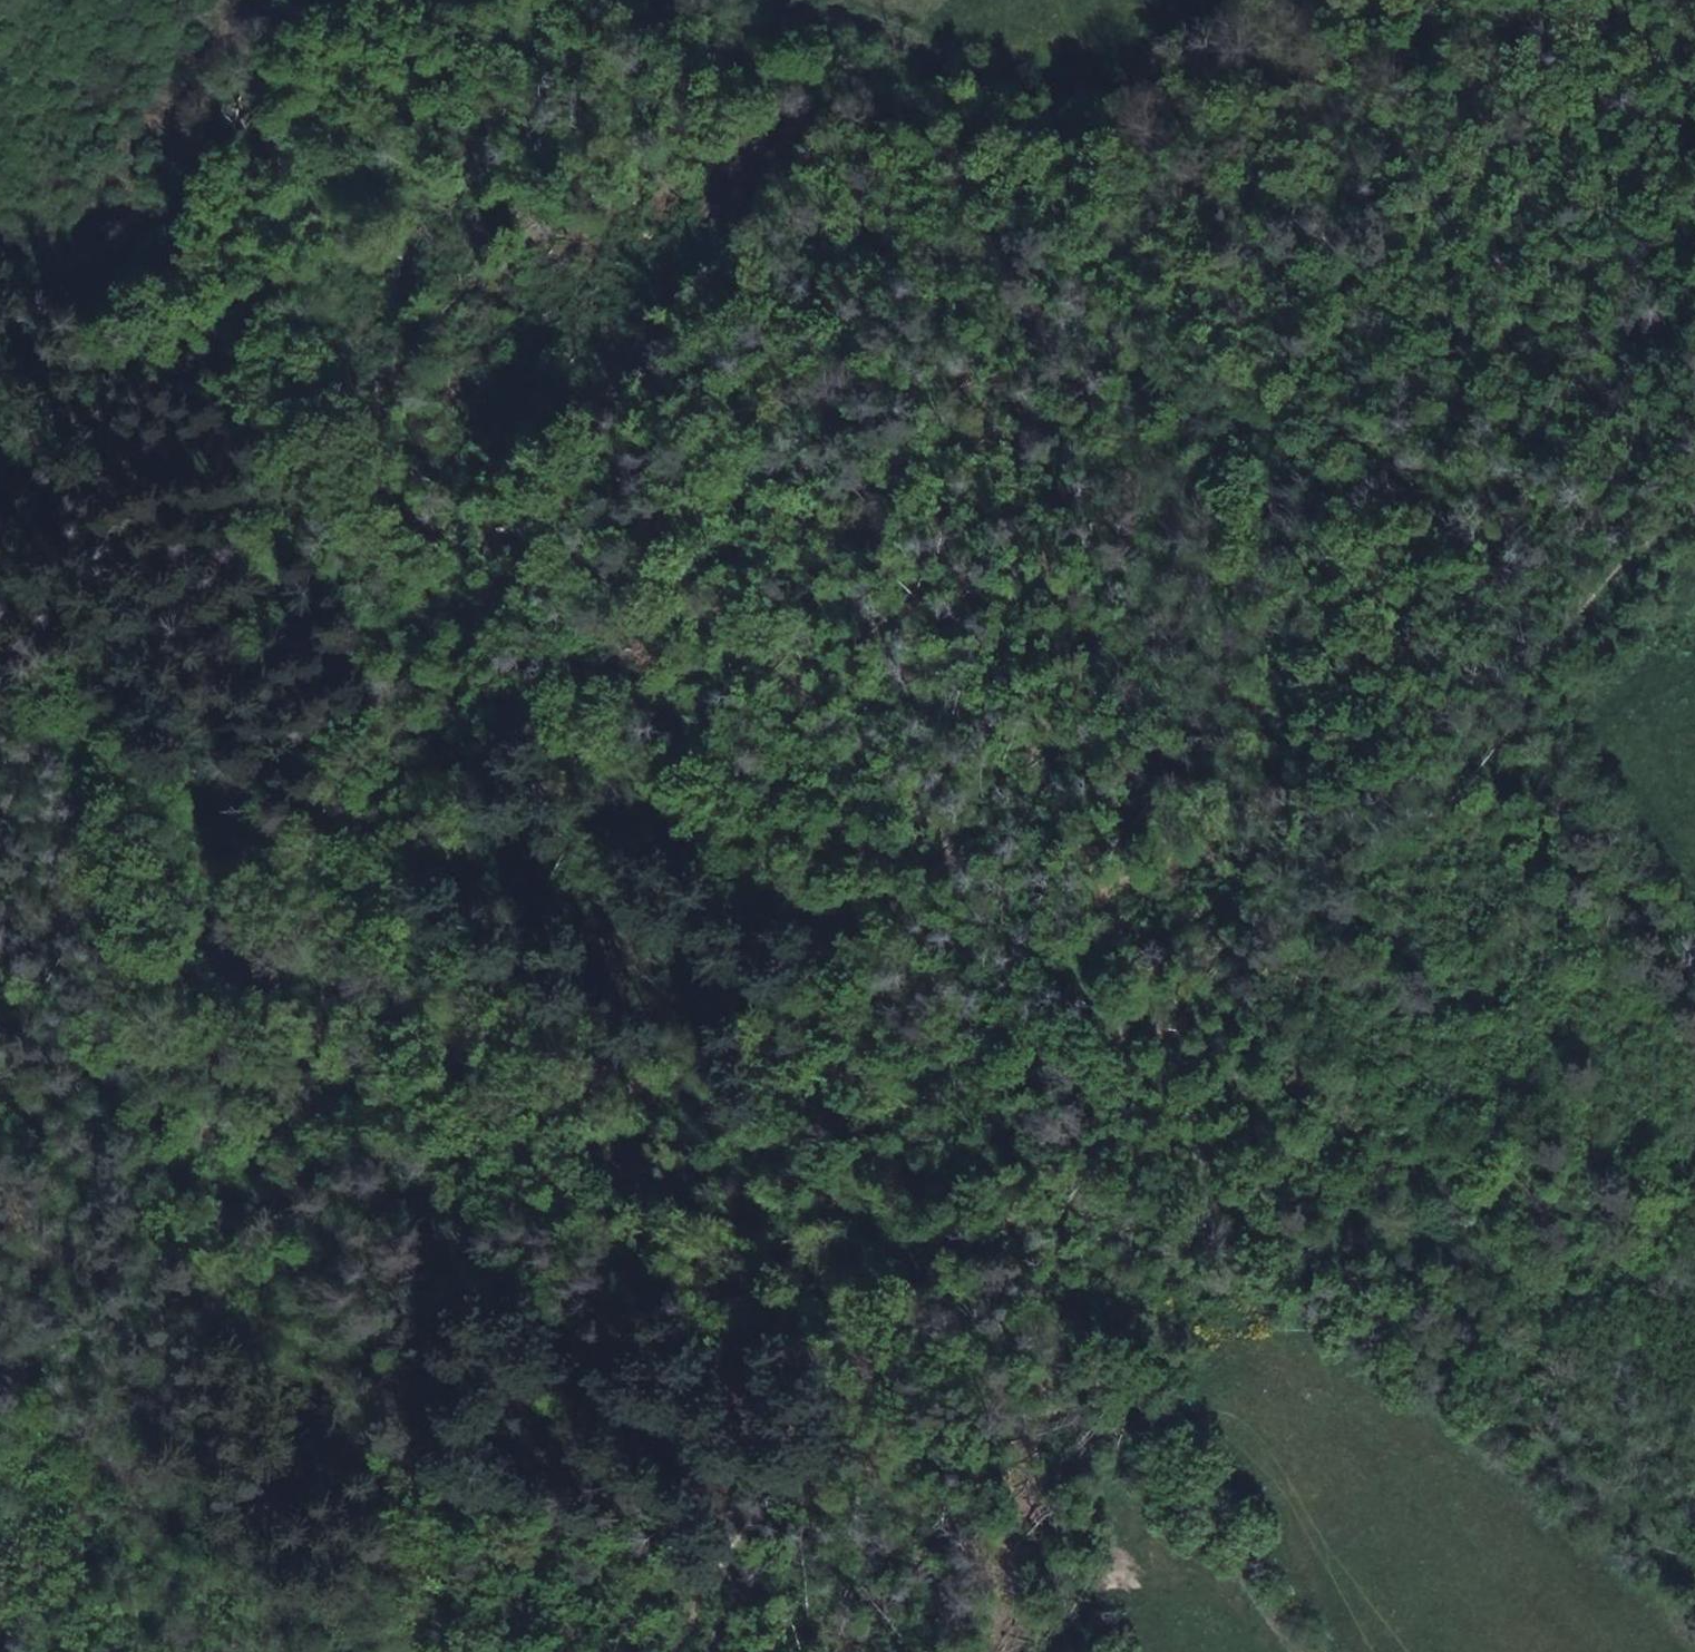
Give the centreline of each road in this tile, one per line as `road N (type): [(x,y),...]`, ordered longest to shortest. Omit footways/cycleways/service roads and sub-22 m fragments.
road 1 (track): [(659,1651),(667,1620),(700,1573),(888,1399),(970,1272)]

